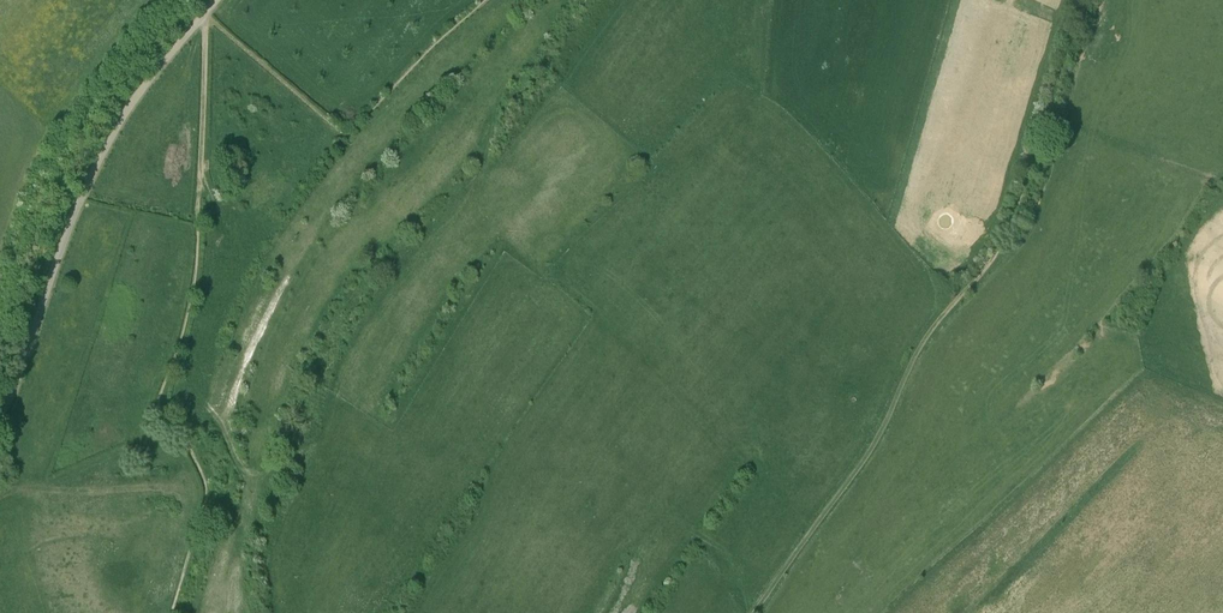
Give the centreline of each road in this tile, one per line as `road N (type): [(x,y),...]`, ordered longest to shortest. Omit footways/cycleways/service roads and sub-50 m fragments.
road 1 (track): [(1084,0),(1000,245),(928,334),(874,445),(755,612)]
road 2 (unclassified): [(216,0),(145,85),(104,149),(0,420)]
road 3 (track): [(199,189),(205,13)]

